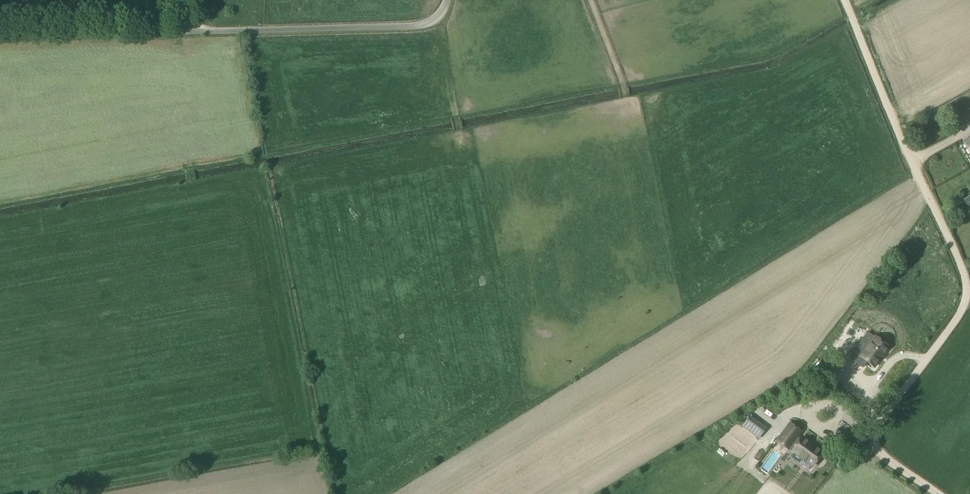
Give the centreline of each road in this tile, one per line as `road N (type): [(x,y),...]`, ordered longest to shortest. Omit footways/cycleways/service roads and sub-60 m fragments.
road 1 (unclassified): [(935,493),(872,450),(866,437),(958,316),(966,275),(844,0)]
road 2 (unclassified): [(0,38),(417,24),(444,0)]

